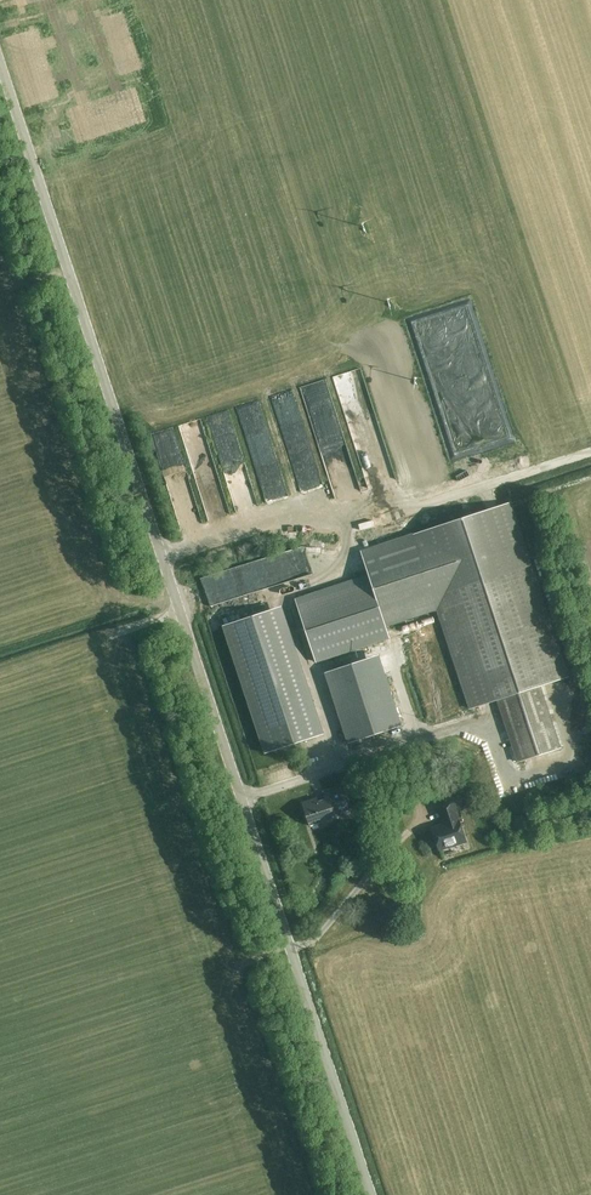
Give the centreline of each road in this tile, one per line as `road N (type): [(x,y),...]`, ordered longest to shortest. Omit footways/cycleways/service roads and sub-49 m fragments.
road 1 (unclassified): [(371,1194),(0,64)]

